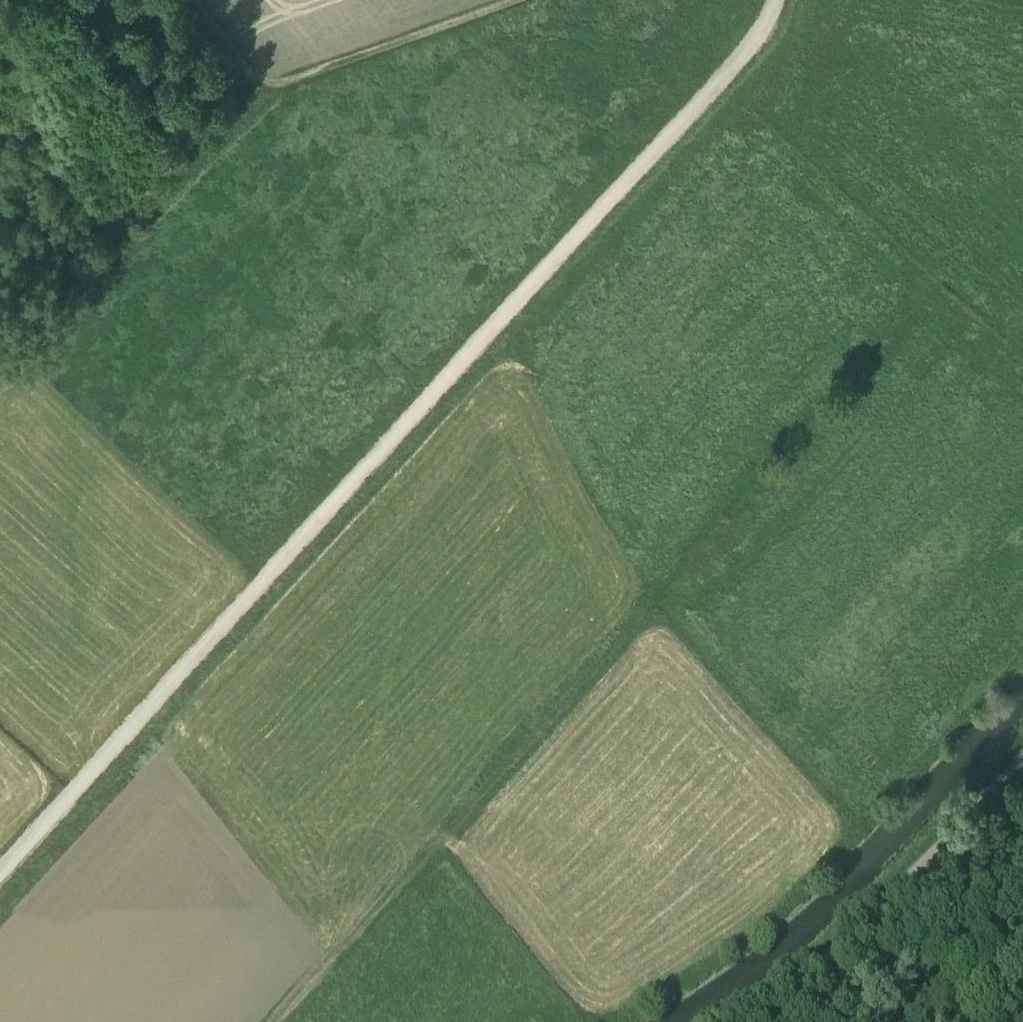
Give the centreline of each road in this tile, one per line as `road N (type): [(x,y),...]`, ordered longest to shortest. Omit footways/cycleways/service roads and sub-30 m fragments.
road 1 (track): [(773,0),(742,55),(0,870)]
road 2 (track): [(951,291),(278,1021)]
road 3 (track): [(745,1021),(828,961),(1022,760)]
road 4 (track): [(509,0),(263,82),(195,0)]

